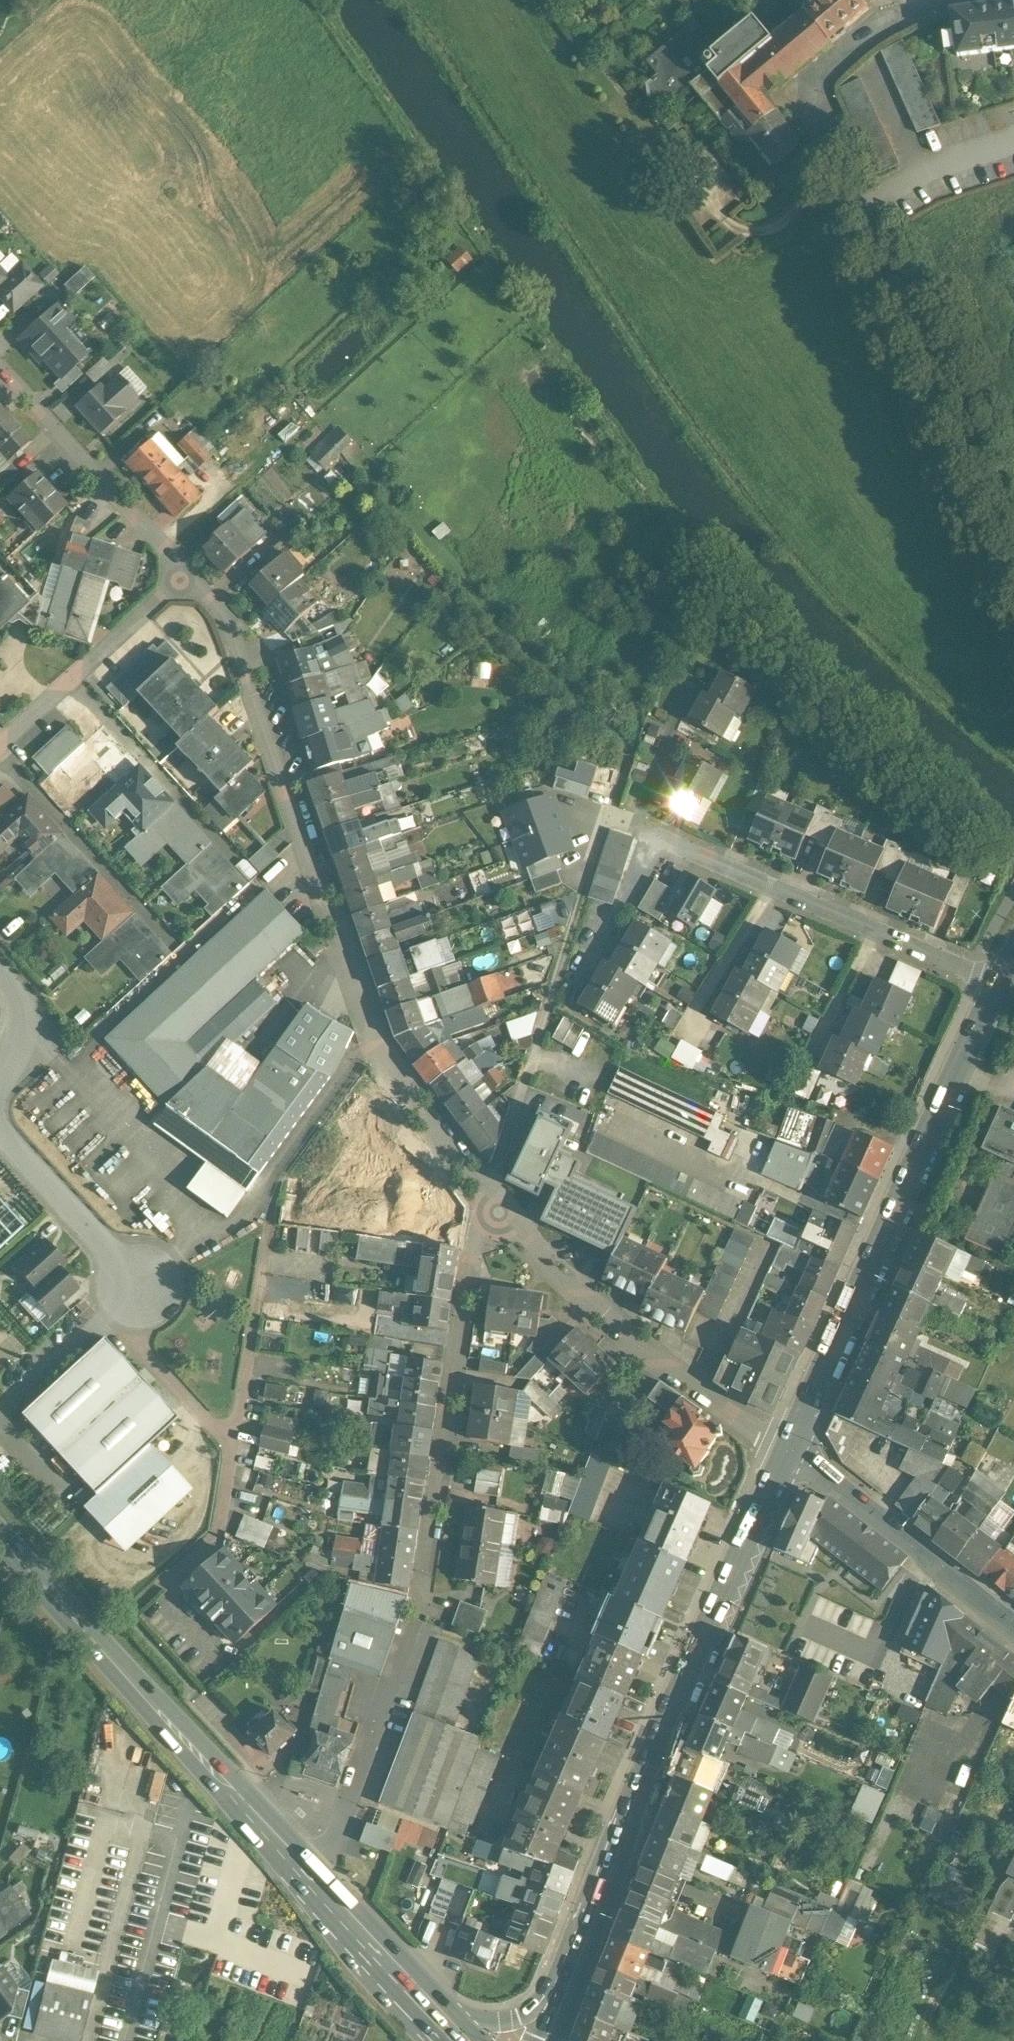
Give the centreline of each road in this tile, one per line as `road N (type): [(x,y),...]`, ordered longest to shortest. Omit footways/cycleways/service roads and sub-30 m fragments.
road 1 (residential): [(189,572),(232,619),(389,1044),(419,1103),(500,1213)]
road 2 (residential): [(956,0),(882,27),(847,51),(828,71),(820,112),(826,141),(1013,549)]
road 3 (secondary): [(551,2009),(789,1449)]
road 4 (secondary): [(789,1449),(1000,985)]
road 5 (primary): [(0,1523),(312,1871)]
road 6 (residential): [(500,1213),(476,1250),(415,1615)]
road 7 (residential): [(500,1213),(578,1291),(704,1394),(789,1449)]
road 8 (residential): [(659,836),(1000,985)]
road 9 (residential): [(789,1449),(1013,1628)]
road 10 (residential): [(0,364),(189,572)]
road 11 (unclassified): [(415,1615),(335,1841),(312,1871)]
road 12 (residential): [(189,572),(0,743)]
road 13 (residential): [(0,1129),(145,1282)]
road 14 (primary): [(312,1871),(453,2016)]
road 15 (residential): [(0,980),(26,1009),(27,1025),(0,1091)]

